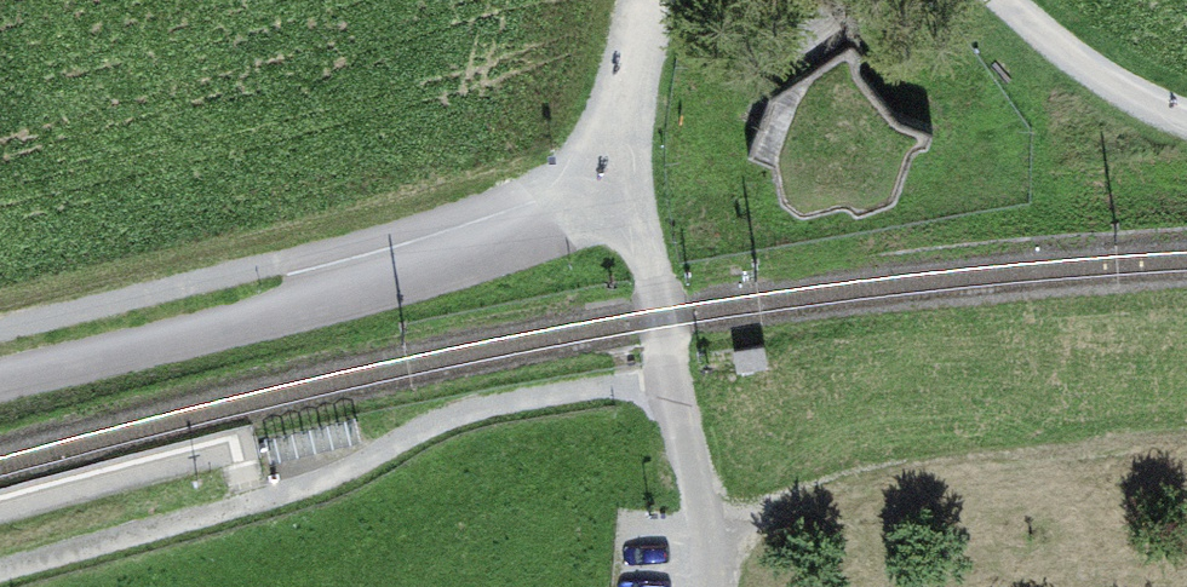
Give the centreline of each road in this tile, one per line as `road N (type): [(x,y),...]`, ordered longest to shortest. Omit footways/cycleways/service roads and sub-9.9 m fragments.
road 1 (track): [(0,571),(324,481),(476,409),(668,383)]
road 2 (track): [(710,516),(860,482),(1186,446)]
road 3 (track): [(658,0),(612,177),(354,286)]
road 4 (residential): [(708,586),(710,516),(668,383),(654,276),(612,177)]
road 5 (track): [(354,286),(0,385)]
road 6 (track): [(1186,116),(1122,90),(1001,0)]

